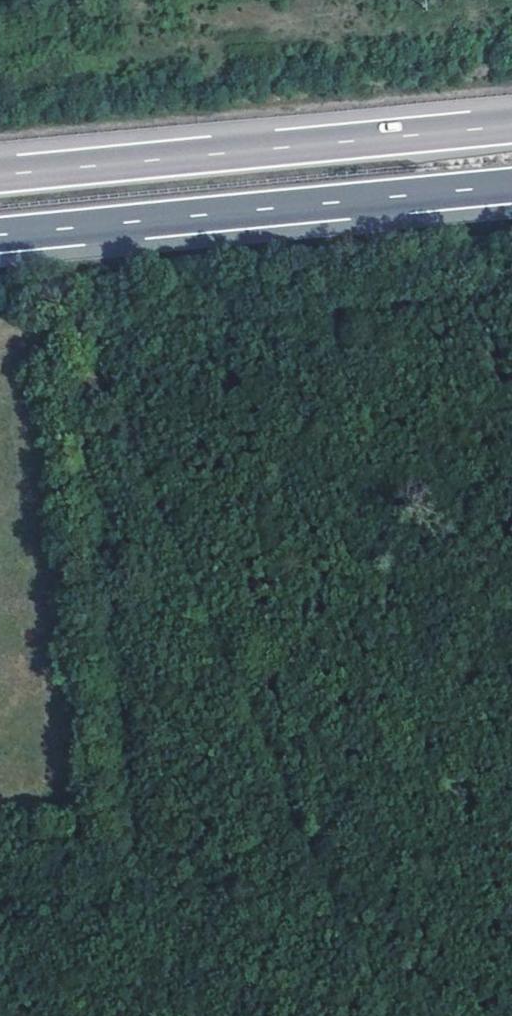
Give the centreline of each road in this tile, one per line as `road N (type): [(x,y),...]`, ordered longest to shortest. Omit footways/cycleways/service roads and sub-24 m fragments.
road 1 (motorway): [(0,234),(511,185)]
road 2 (motorway): [(511,125),(0,174)]

